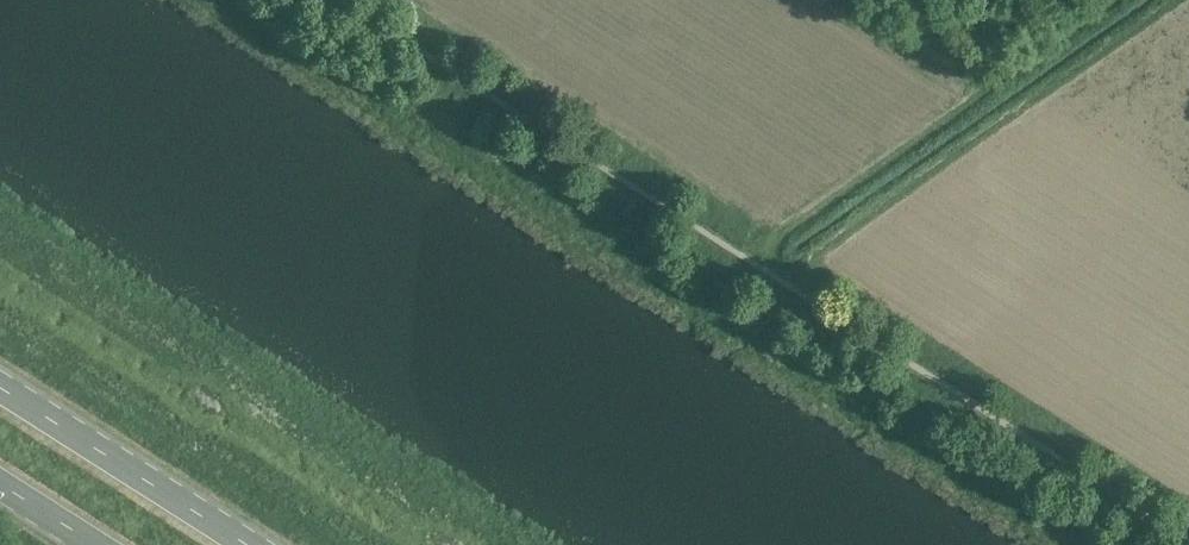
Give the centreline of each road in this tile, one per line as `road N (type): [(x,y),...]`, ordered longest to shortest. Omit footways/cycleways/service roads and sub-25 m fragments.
road 1 (primary): [(252,544),(0,389)]

